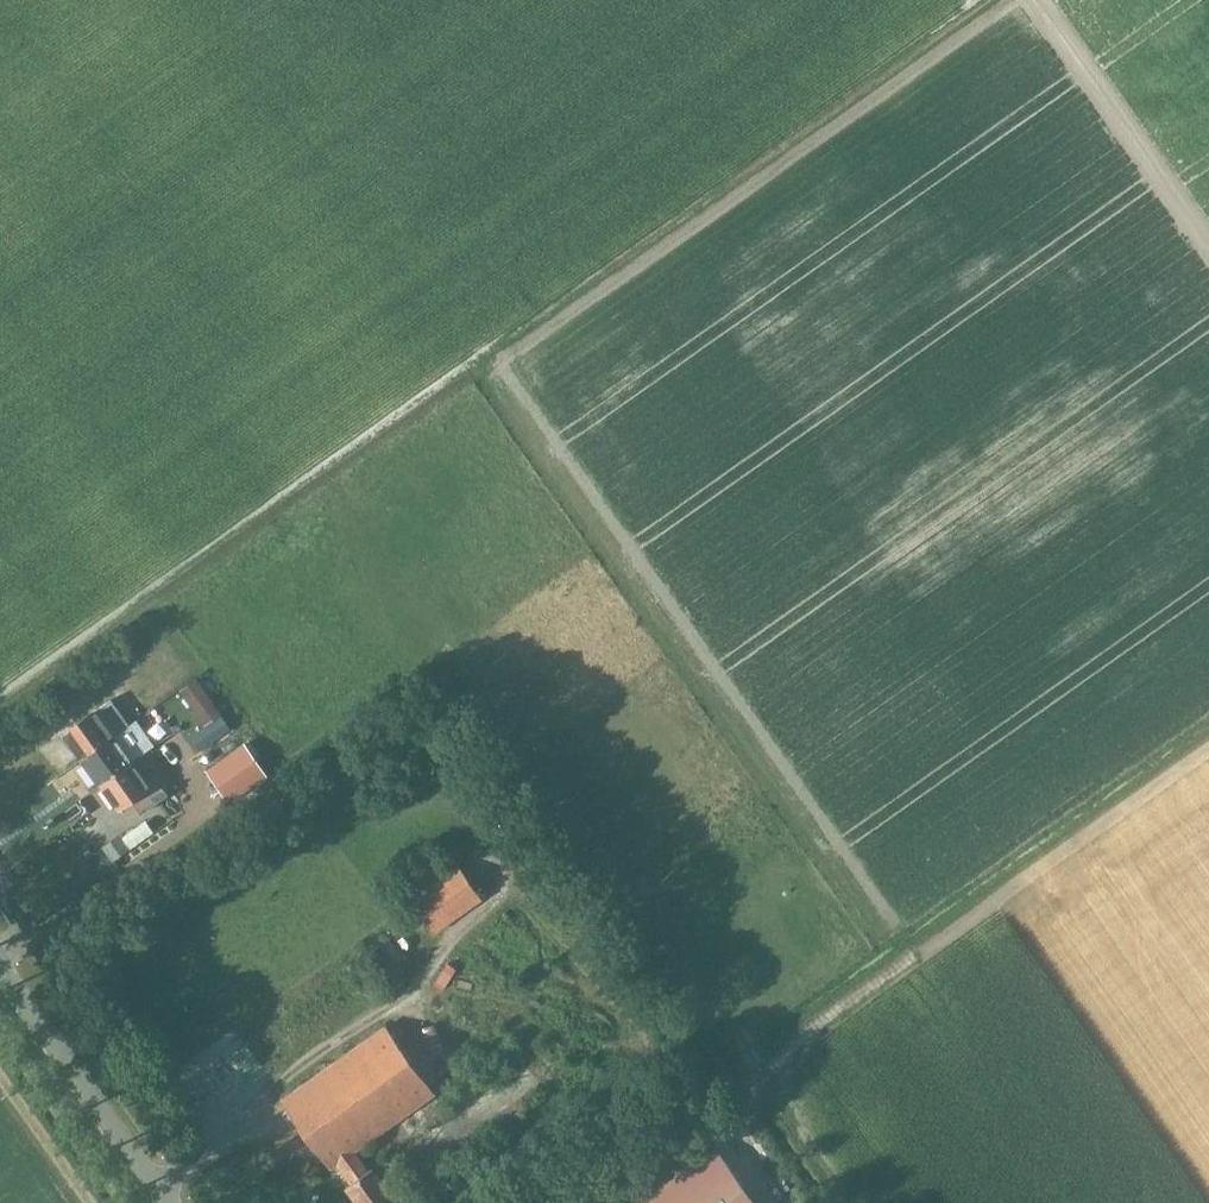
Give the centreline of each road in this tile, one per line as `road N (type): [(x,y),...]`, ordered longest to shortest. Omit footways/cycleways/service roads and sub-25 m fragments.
road 1 (unclassified): [(166,1202),(0,970)]

